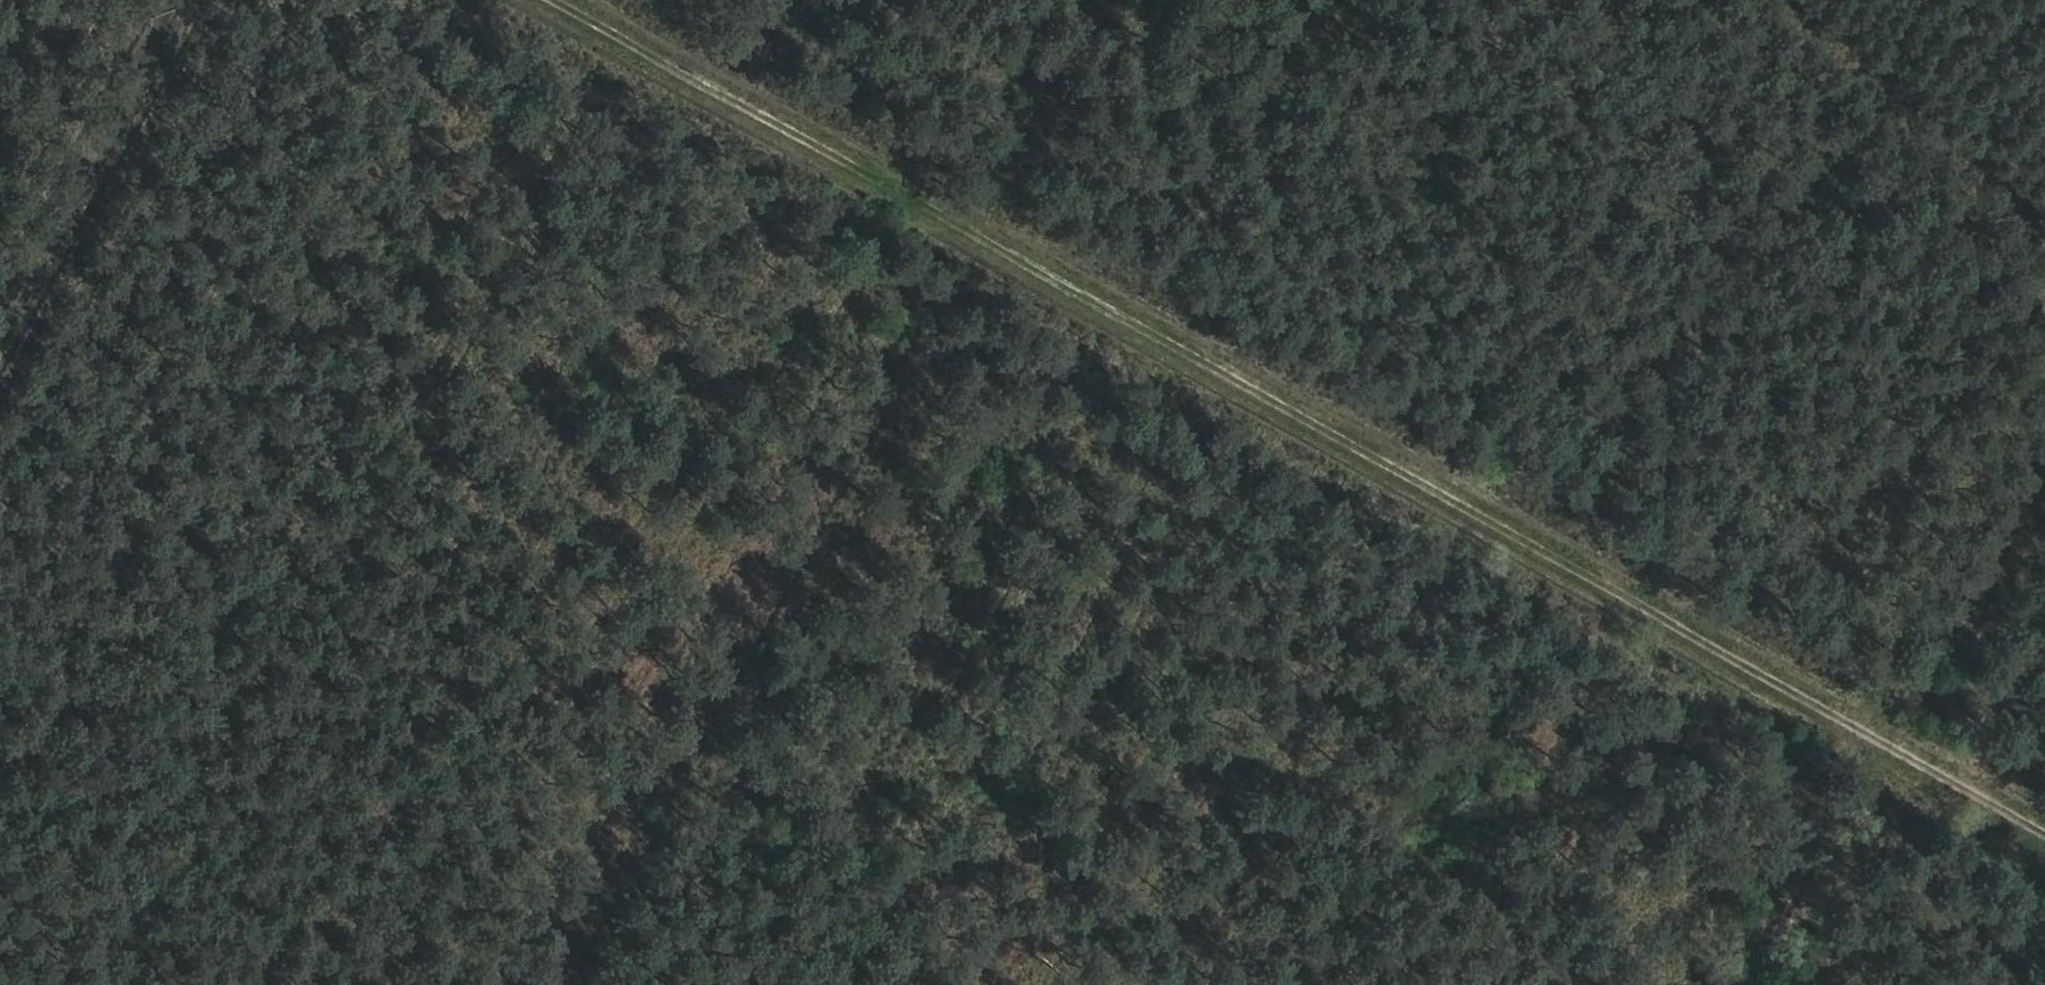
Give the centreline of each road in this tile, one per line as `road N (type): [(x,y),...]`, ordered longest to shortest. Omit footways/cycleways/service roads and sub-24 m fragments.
road 1 (track): [(2044,841),(1250,405),(541,0)]
road 2 (track): [(191,0),(0,355)]

